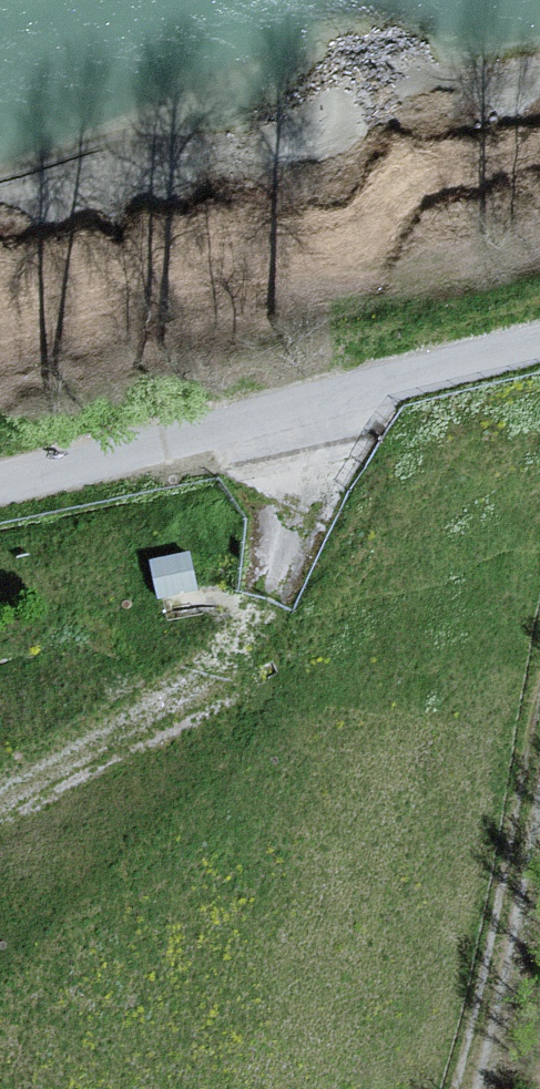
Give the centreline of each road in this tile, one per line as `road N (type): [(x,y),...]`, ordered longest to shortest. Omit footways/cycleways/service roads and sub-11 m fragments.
road 1 (track): [(539,359),(303,425),(0,490)]
road 2 (track): [(303,425),(284,621),(156,722),(0,815)]
road 3 (track): [(539,724),(469,1088)]

